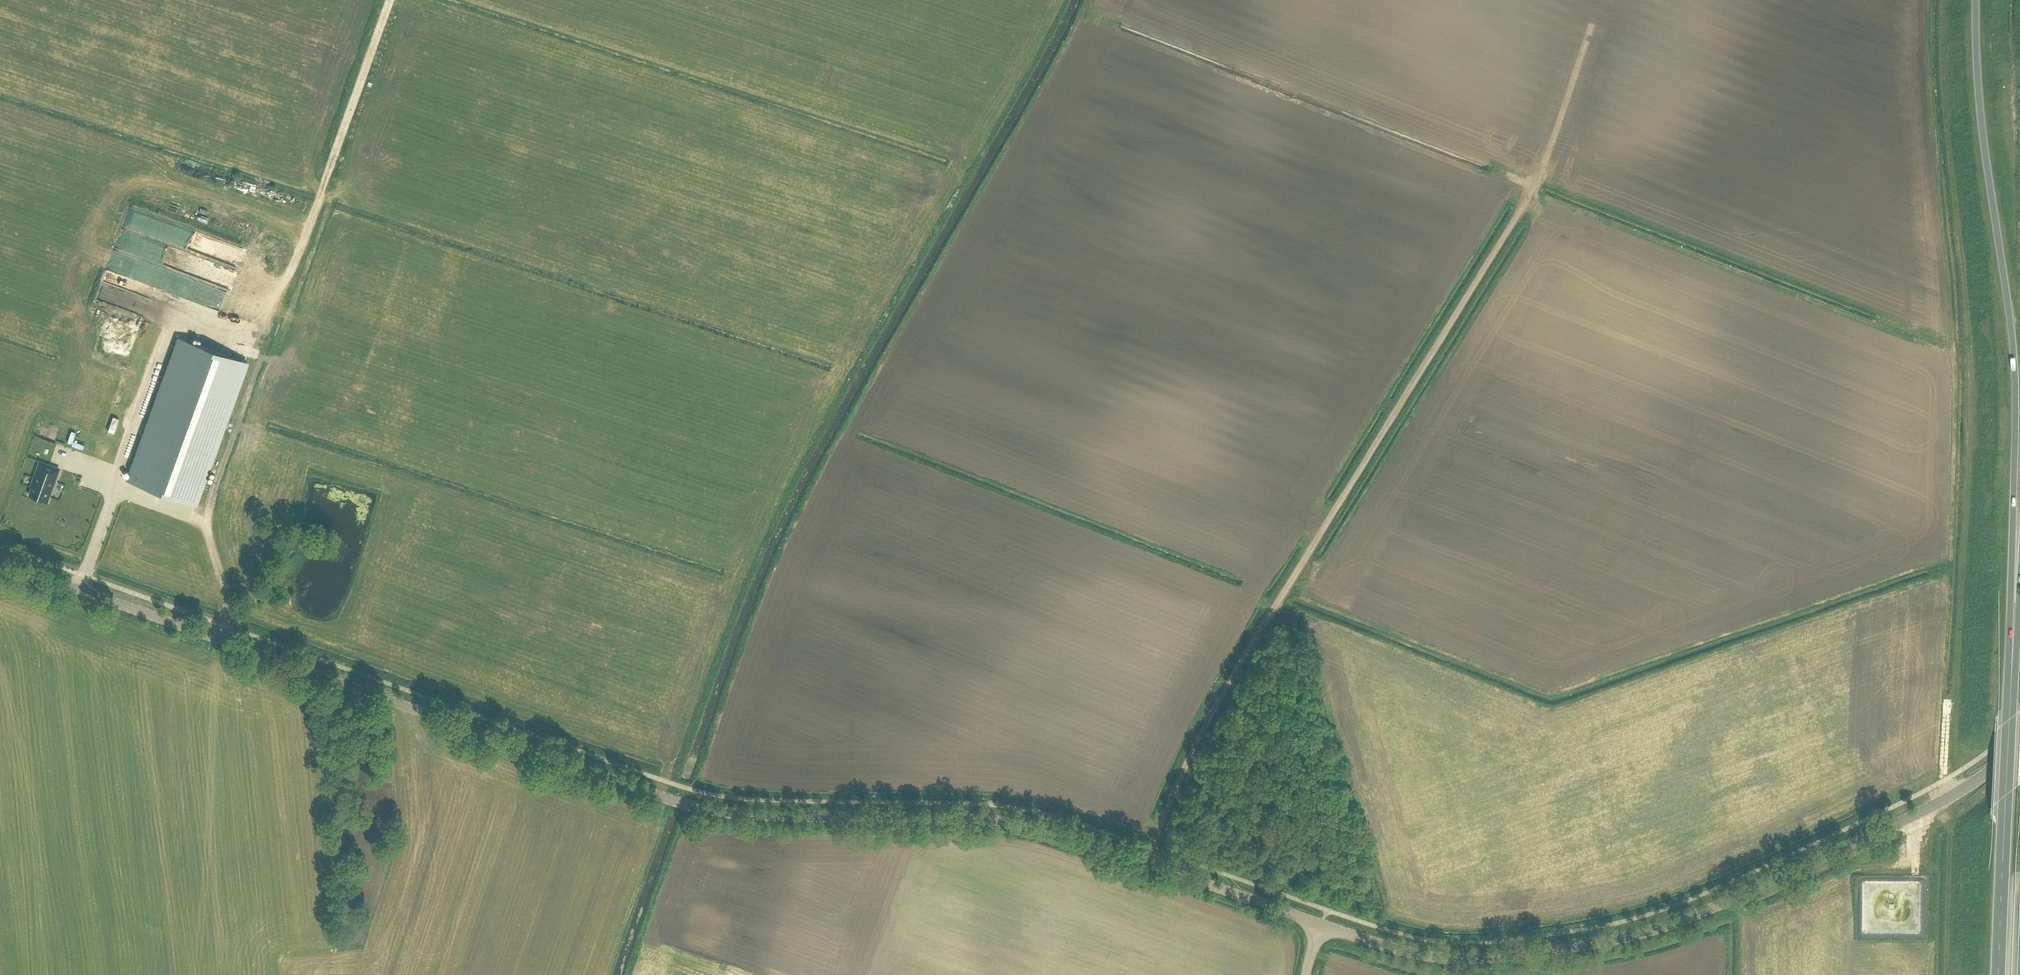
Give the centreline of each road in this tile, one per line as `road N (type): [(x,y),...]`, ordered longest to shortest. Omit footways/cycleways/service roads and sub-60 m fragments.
road 1 (track): [(1145,862),(1216,703),(1536,185),(1601,0)]
road 2 (tertiary): [(1321,924),(1458,958),(1639,933),(1894,824),(2019,745)]
road 3 (tertiary): [(686,804),(0,561)]
road 4 (trunk): [(1976,0),(1979,100),(2015,390),(2010,705)]
road 5 (tertiary): [(686,804),(760,815),(1010,820),(1072,835),(1321,924)]
road 6 (trunk): [(2010,705),(1998,974)]
road 7 (track): [(391,0),(307,230)]
road 8 (track): [(686,804),(628,974)]

